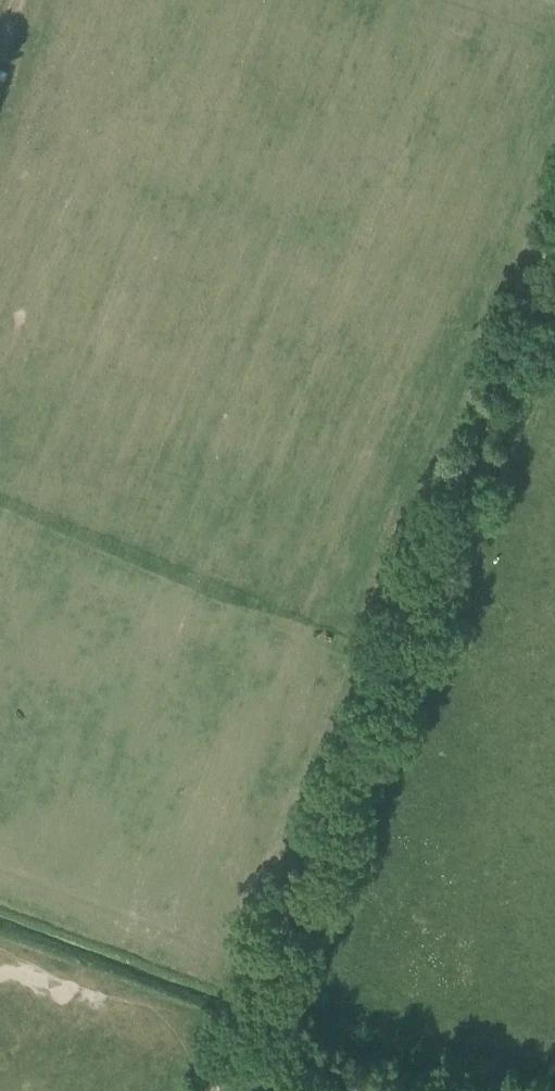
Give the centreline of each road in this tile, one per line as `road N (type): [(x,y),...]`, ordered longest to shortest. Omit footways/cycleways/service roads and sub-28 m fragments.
road 1 (track): [(554,256),(219,1090)]

